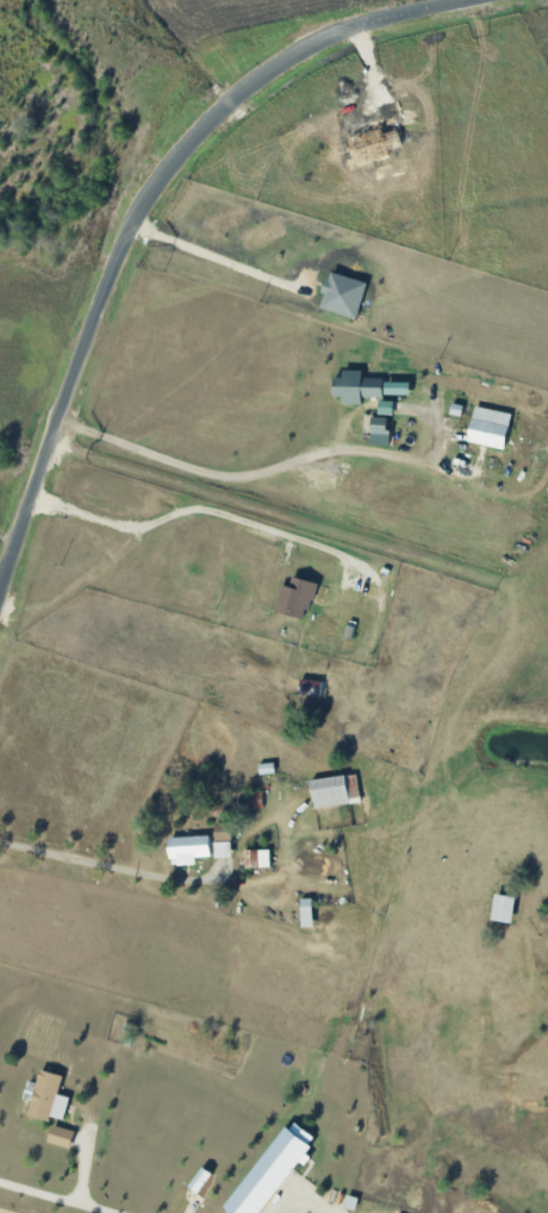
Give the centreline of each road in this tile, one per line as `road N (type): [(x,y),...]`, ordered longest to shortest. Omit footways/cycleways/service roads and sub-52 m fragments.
road 1 (residential): [(466,0),(233,46),(187,83),(0,588)]

